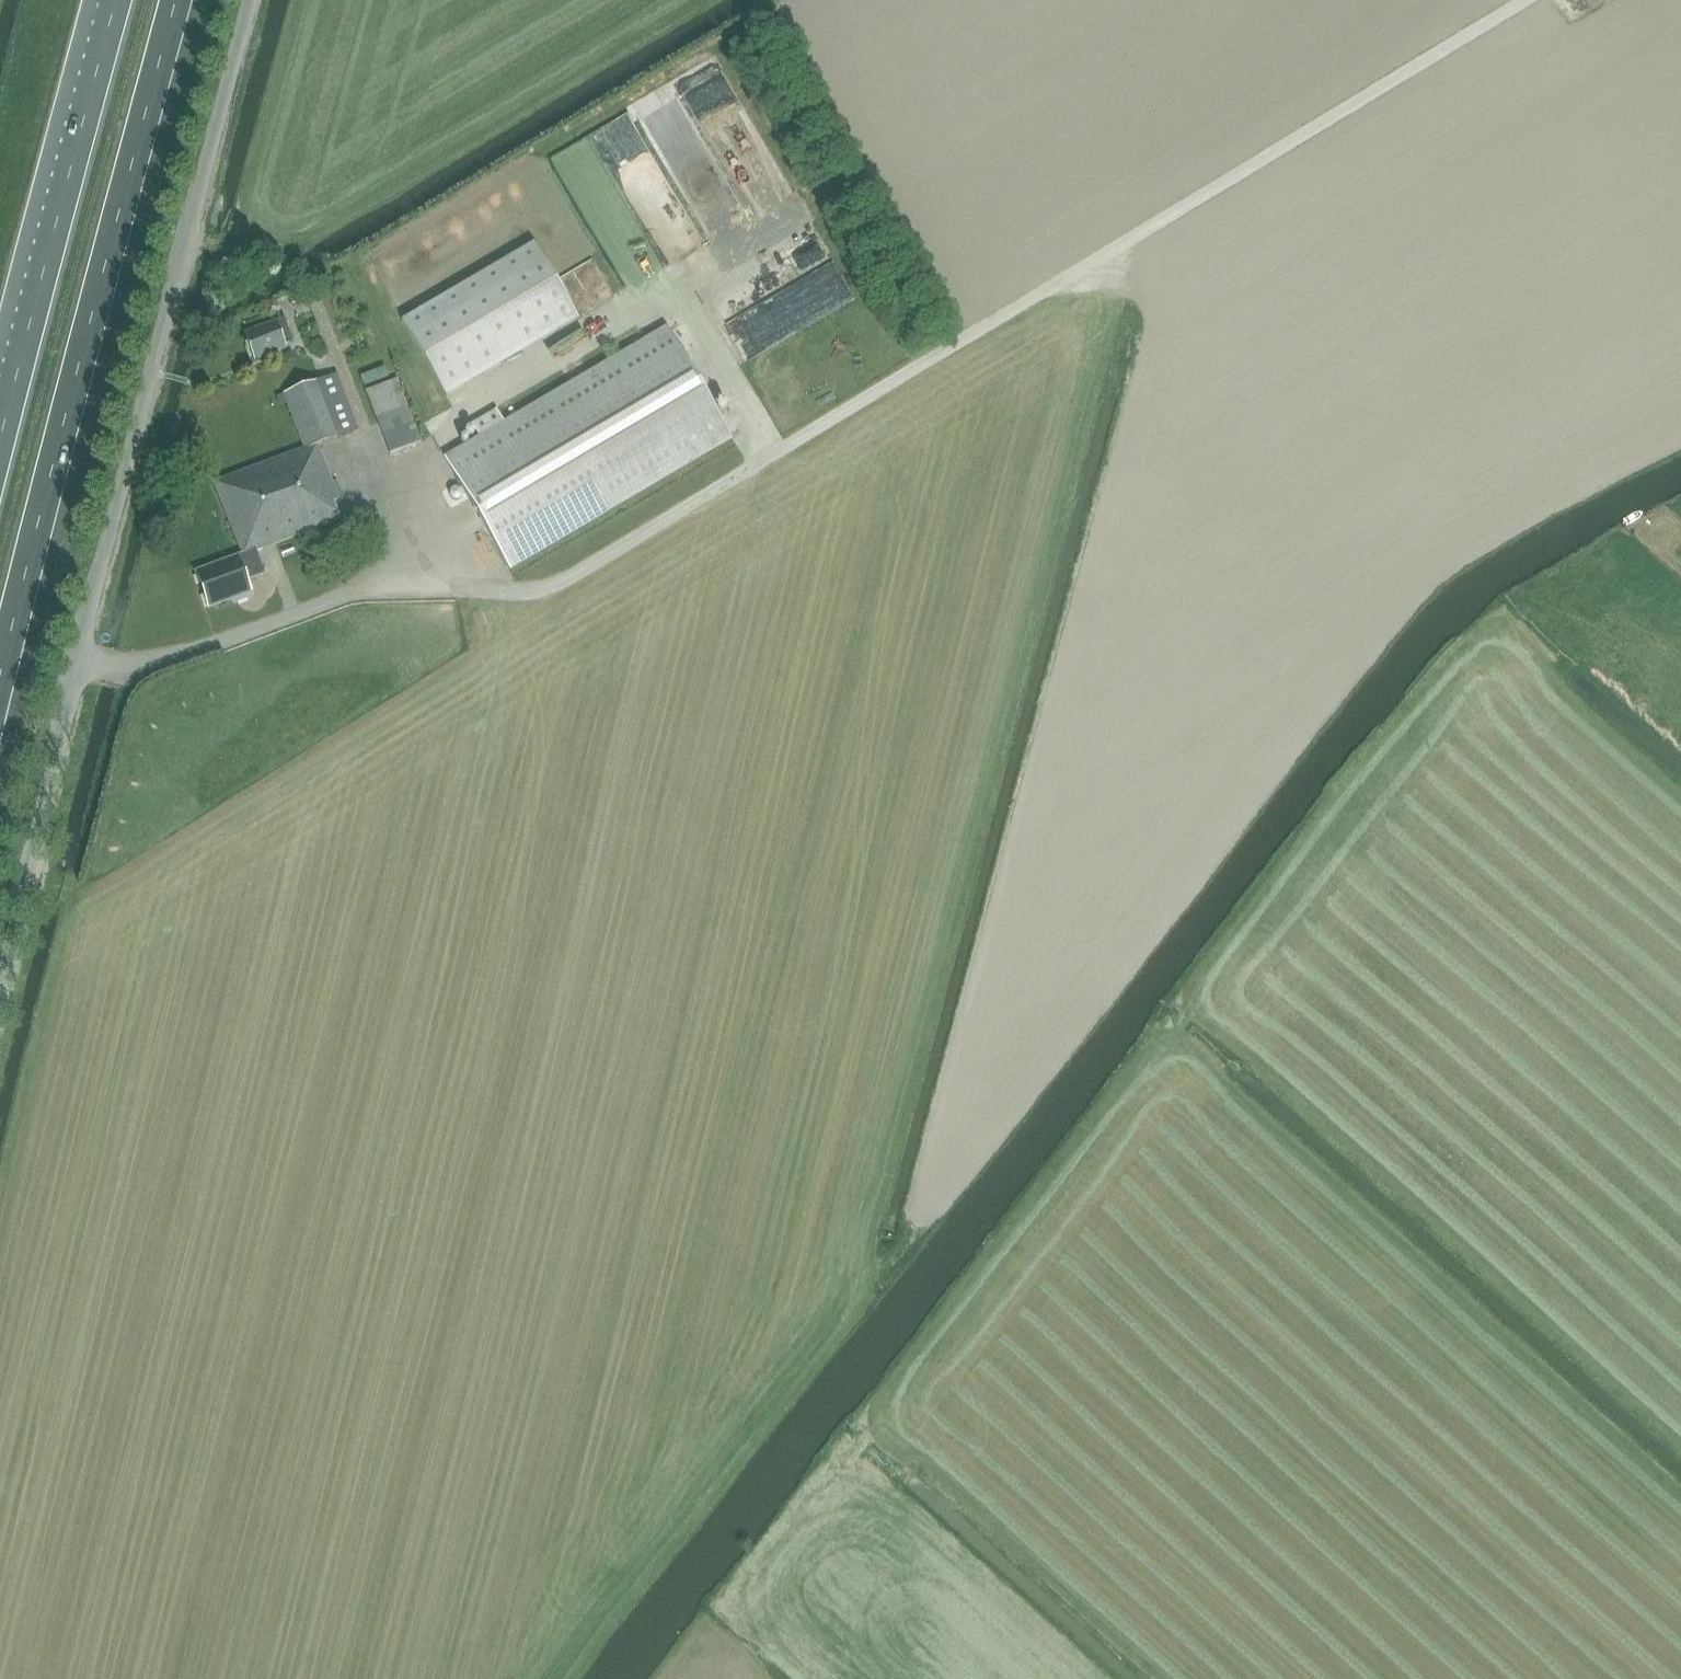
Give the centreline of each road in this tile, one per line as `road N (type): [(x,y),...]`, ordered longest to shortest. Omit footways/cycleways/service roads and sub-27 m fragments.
road 1 (unclassified): [(0,998),(77,666),(251,0)]
road 2 (motorway): [(0,680),(178,0)]
road 3 (motorway): [(115,0),(0,441)]

